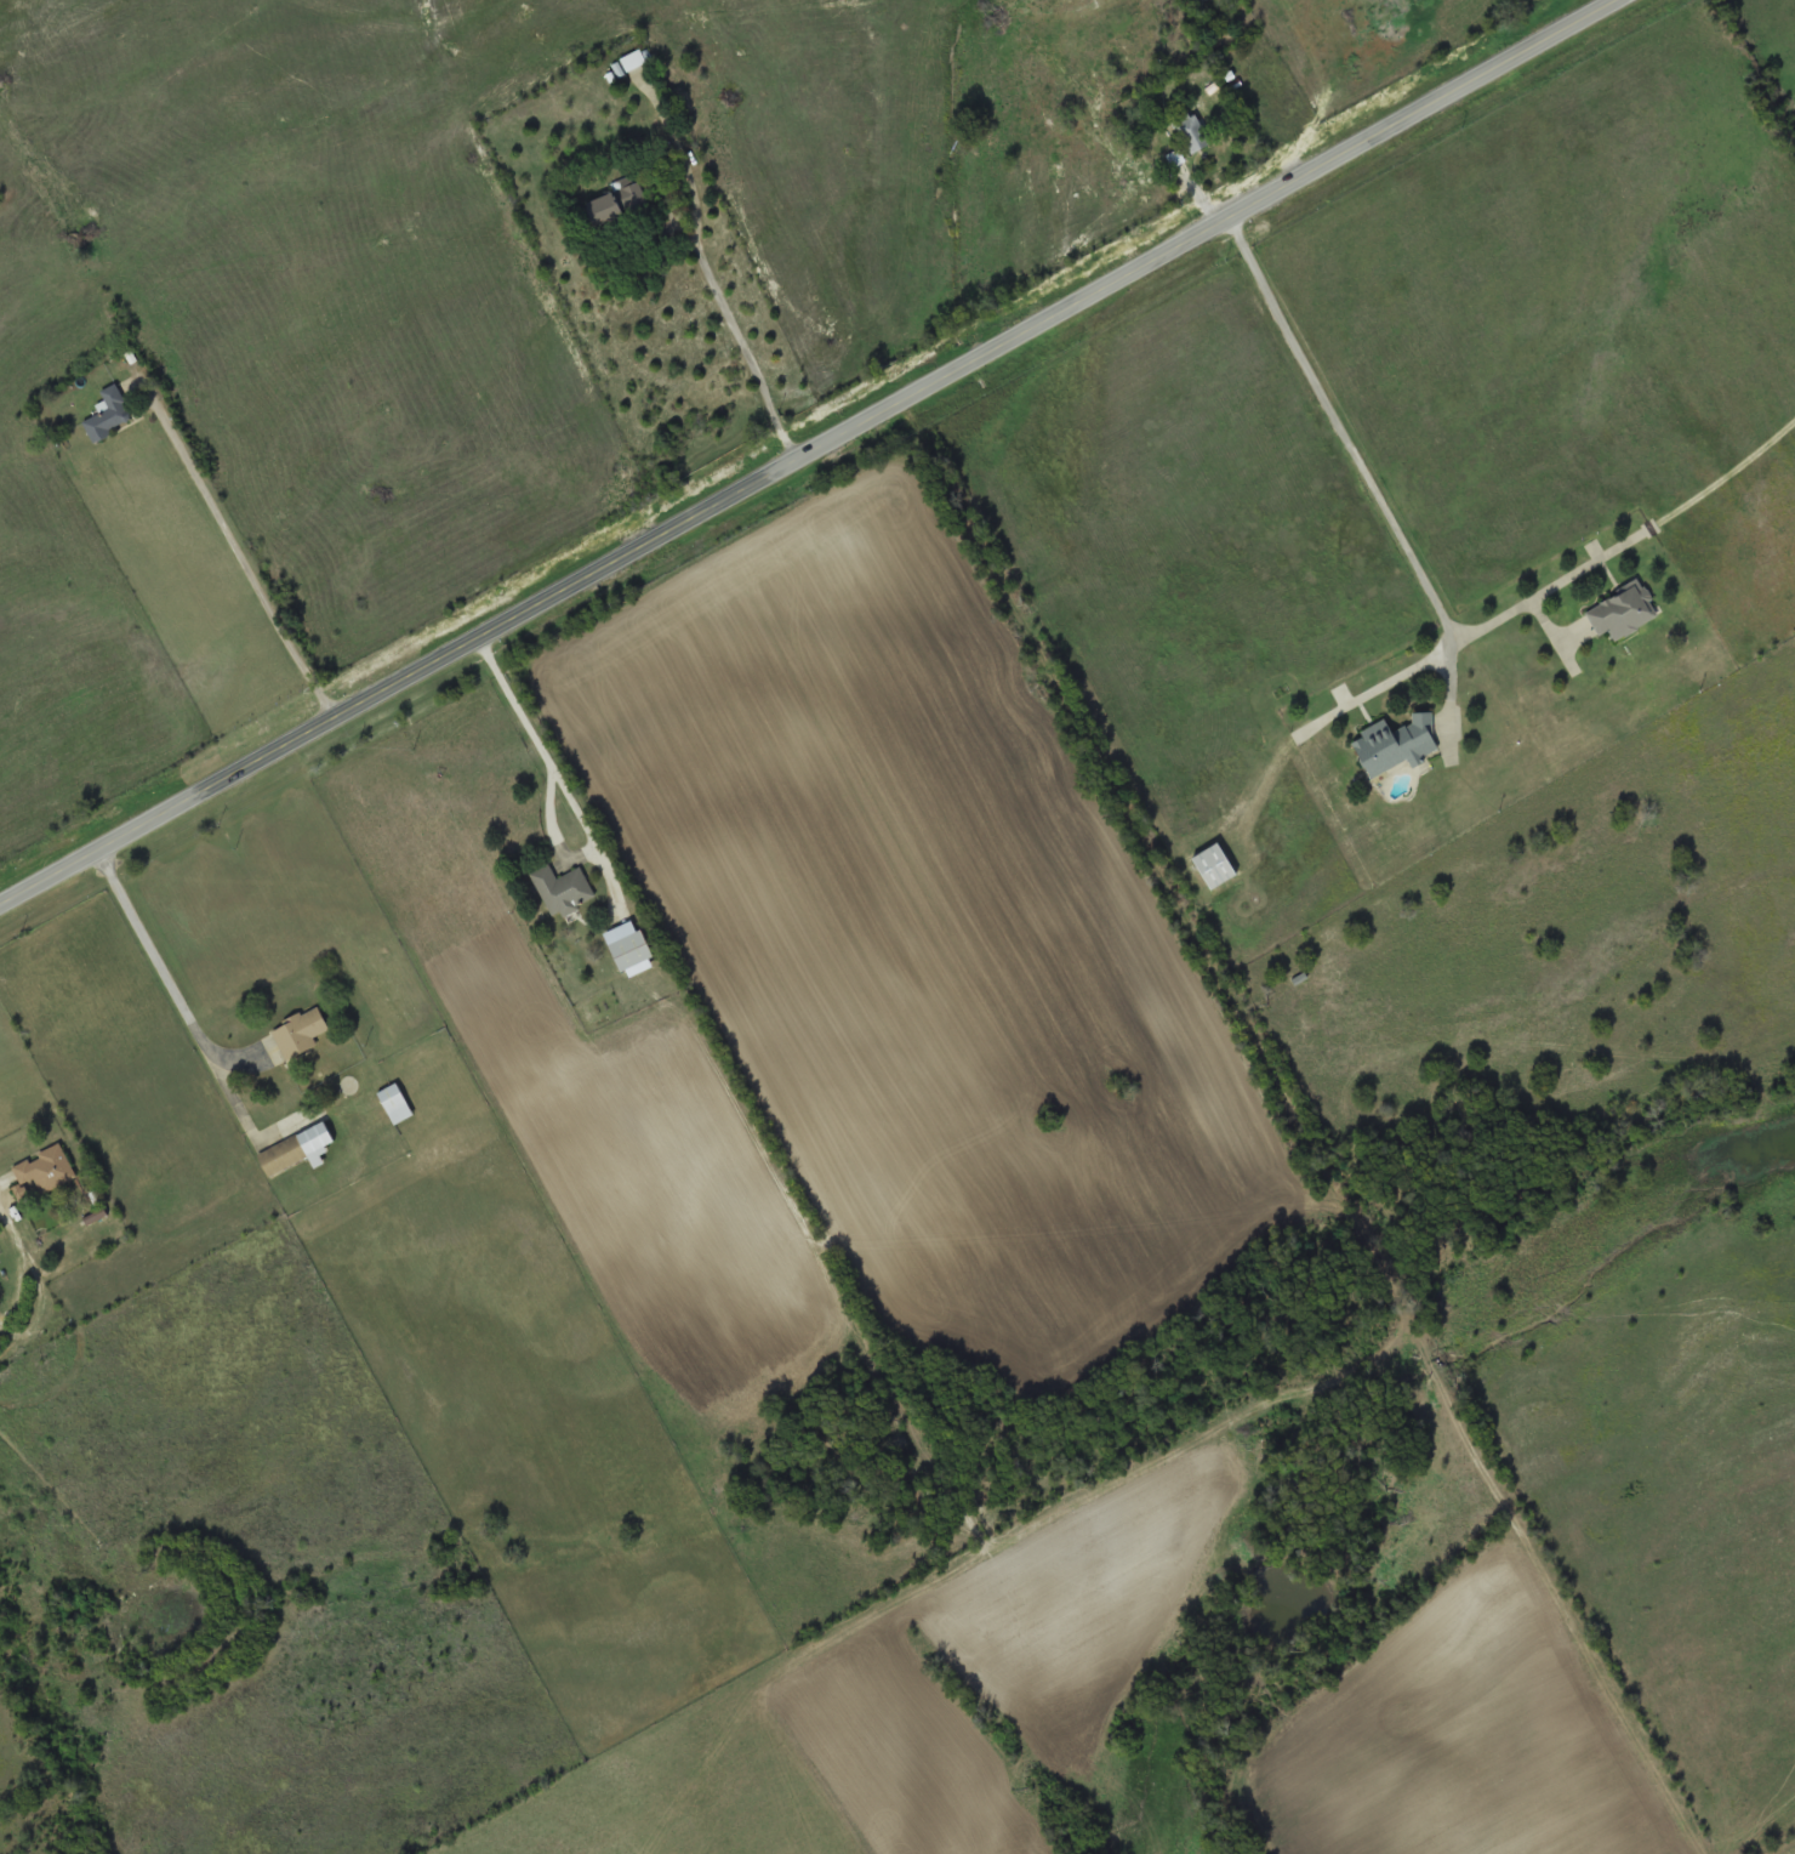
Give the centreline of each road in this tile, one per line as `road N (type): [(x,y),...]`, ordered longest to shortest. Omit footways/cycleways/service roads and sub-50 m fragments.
road 1 (secondary): [(1607,0),(0,902)]

